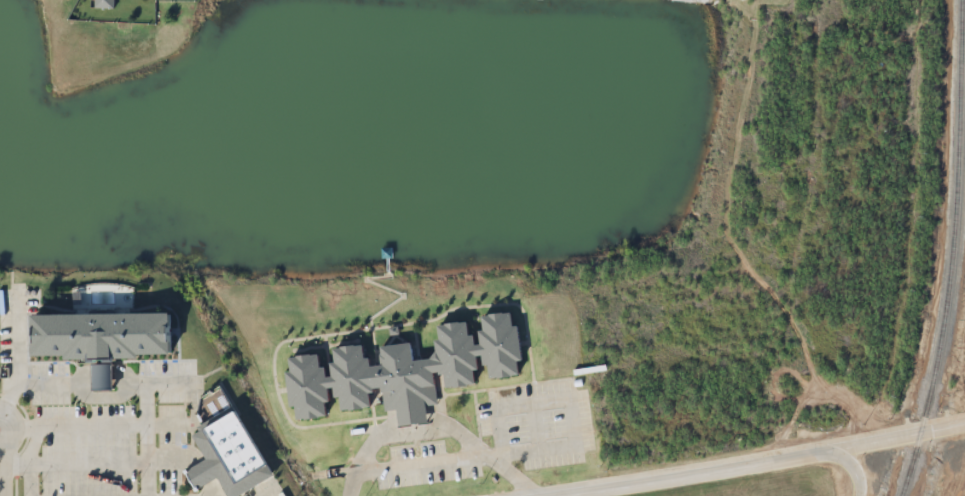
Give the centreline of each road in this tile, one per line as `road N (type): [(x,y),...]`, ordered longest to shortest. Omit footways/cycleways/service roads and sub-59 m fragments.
road 1 (secondary): [(964,425),(826,455),(534,495)]
road 2 (residential): [(146,495),(142,430),(0,432)]

